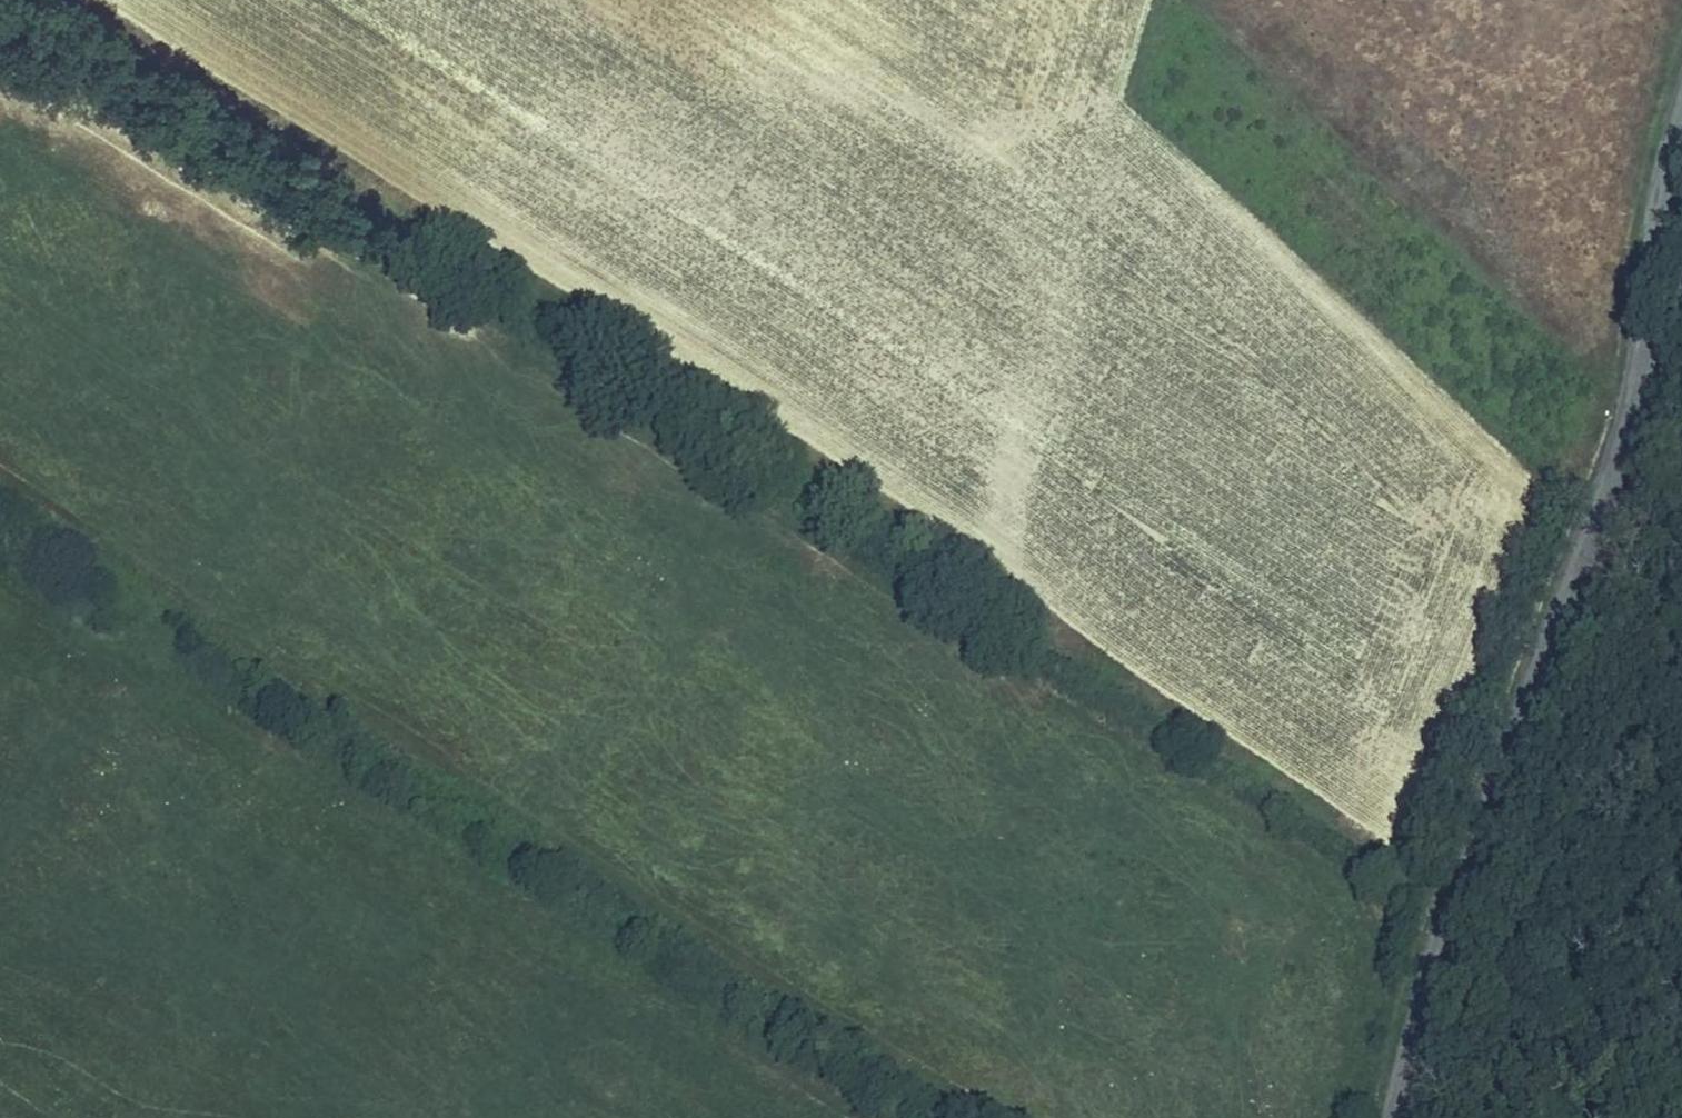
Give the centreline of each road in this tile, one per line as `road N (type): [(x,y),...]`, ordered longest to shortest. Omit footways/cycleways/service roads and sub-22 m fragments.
road 1 (residential): [(1395,1117),(1436,954),(1631,421),(1655,230),(1681,117)]

